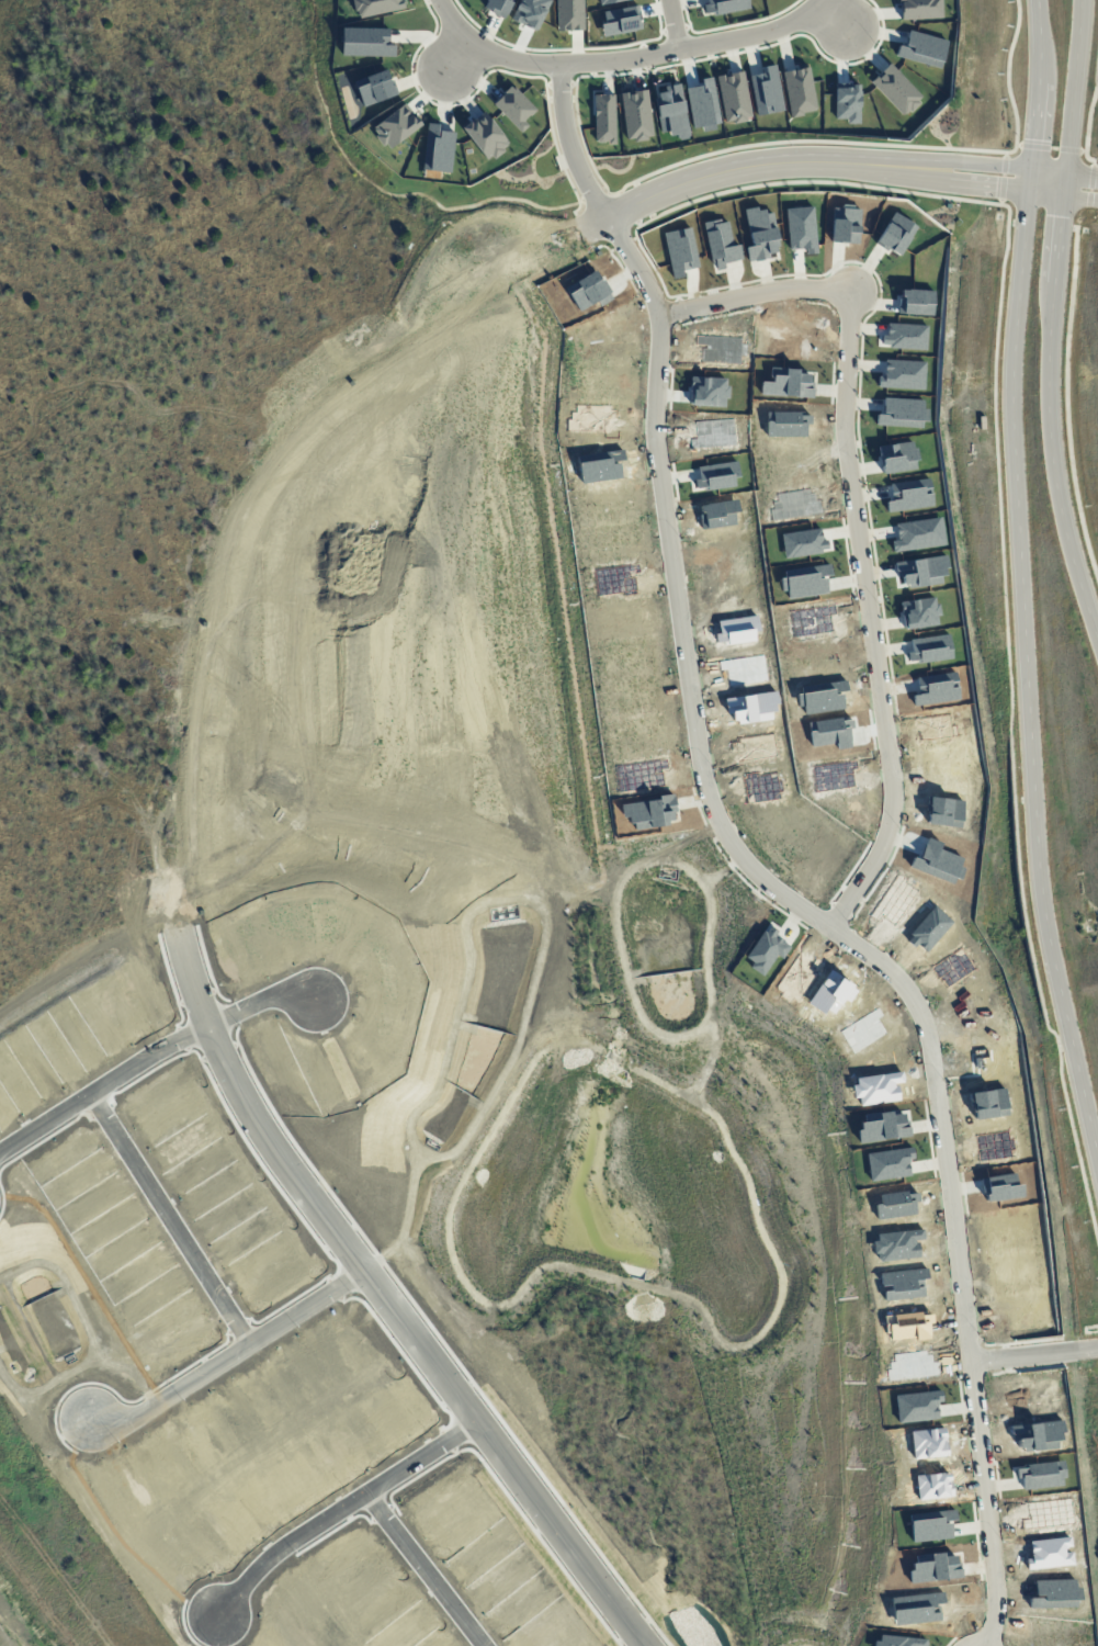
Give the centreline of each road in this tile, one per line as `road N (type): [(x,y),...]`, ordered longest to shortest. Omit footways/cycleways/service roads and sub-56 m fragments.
road 1 (tertiary): [(922,170),(791,165),(670,190),(432,305),(344,373),(275,454),(211,560),(182,672),(163,789),(172,927),(207,1035),(282,1153),(647,1645)]
road 2 (residential): [(558,61),(579,169),(661,290),(663,450),(720,807),(762,869),(899,967),(939,1035),(969,1231),(1005,1597),(991,1645)]
road 3 (secondary): [(1036,0),(1038,77),(1007,358),(1007,438),(1035,894),(1097,1153)]
road 4 (residential): [(859,286),(853,442),(902,804),(883,859),(837,923)]
road 5 (secondary): [(1097,635),(1061,499),(1049,368),(1083,0)]
road 6 (residential): [(316,1002),(265,1006),(161,1052),(0,1158)]
road 7 (residential): [(484,1422),(270,1556),(219,1621)]
road 8 (residential): [(369,1270),(136,1419),(89,1425)]
road 9 (residential): [(93,1097),(249,1345)]
road 10 (residential): [(558,61),(762,34),(820,0)]
road 11 (residential): [(666,313),(781,284),(859,286)]
road 12 (residential): [(369,1493),(484,1645)]
road 13 (tertiary): [(922,170),(951,185),(1065,194)]
road 14 (tertiary): [(1067,173),(956,162),(922,170)]
road 15 (residential): [(441,0),(467,40),(510,57),(558,61)]

